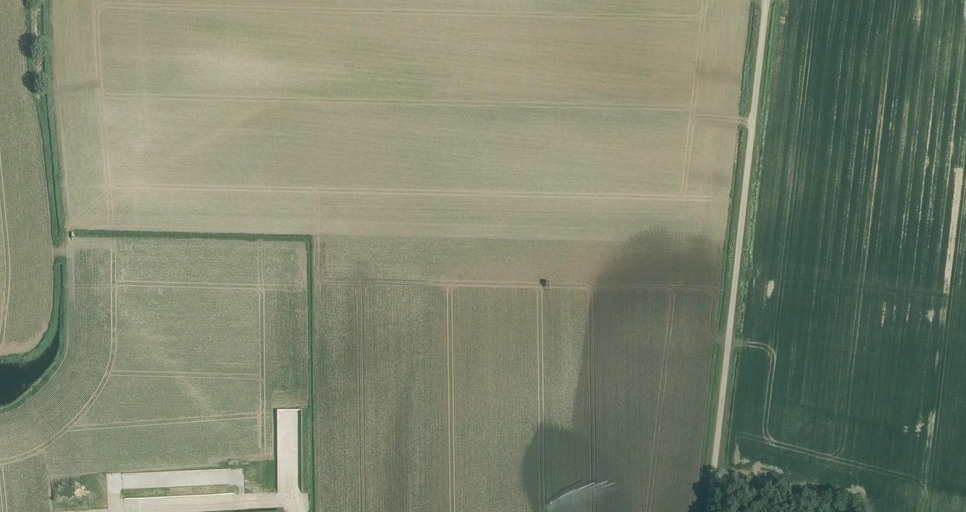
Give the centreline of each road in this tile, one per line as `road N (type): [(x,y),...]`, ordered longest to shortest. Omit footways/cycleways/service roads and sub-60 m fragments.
road 1 (unclassified): [(711,511),(772,0)]

